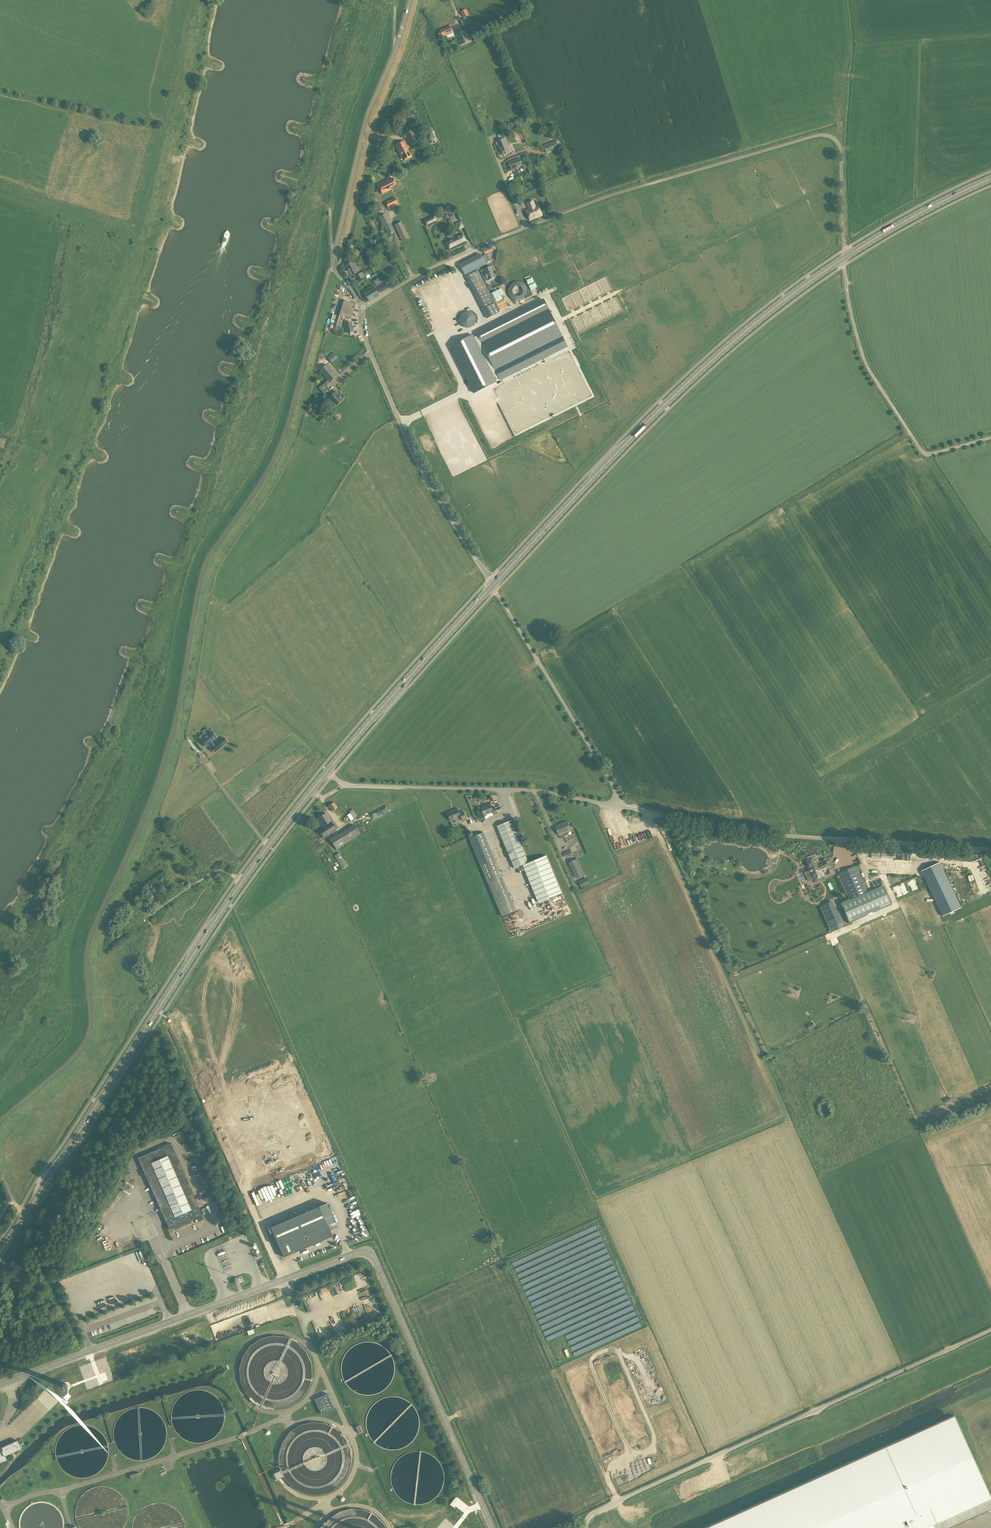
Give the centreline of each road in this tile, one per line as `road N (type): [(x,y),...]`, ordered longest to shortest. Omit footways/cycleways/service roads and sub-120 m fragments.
road 1 (unclassified): [(492,1527),(368,1251),(17,1377)]
road 2 (unclassified): [(362,308),(504,235),(821,135),(840,154),(843,258)]
road 3 (primary): [(23,1215),(186,963),(312,790)]
road 4 (primary): [(492,585),(730,342),(843,258)]
road 5 (unclassified): [(584,1527),(595,1511),(990,1329)]
road 6 (unclassified): [(990,850),(775,835),(625,807)]
road 7 (unclassified): [(362,308),(335,271),(334,255),(364,122),(409,0)]
road 8 (unclassified): [(492,585),(411,446),(364,333),(362,308)]
road 9 (unclassified): [(625,807),(547,790),(348,785),(327,771)]
road 10 (unclassified): [(843,258),(861,349),(922,452),(990,437)]
road 11 (unclassified): [(625,807),(492,585)]
road 12 (primary): [(327,771),(492,585)]
road 13 (primary): [(843,258),(990,178)]

